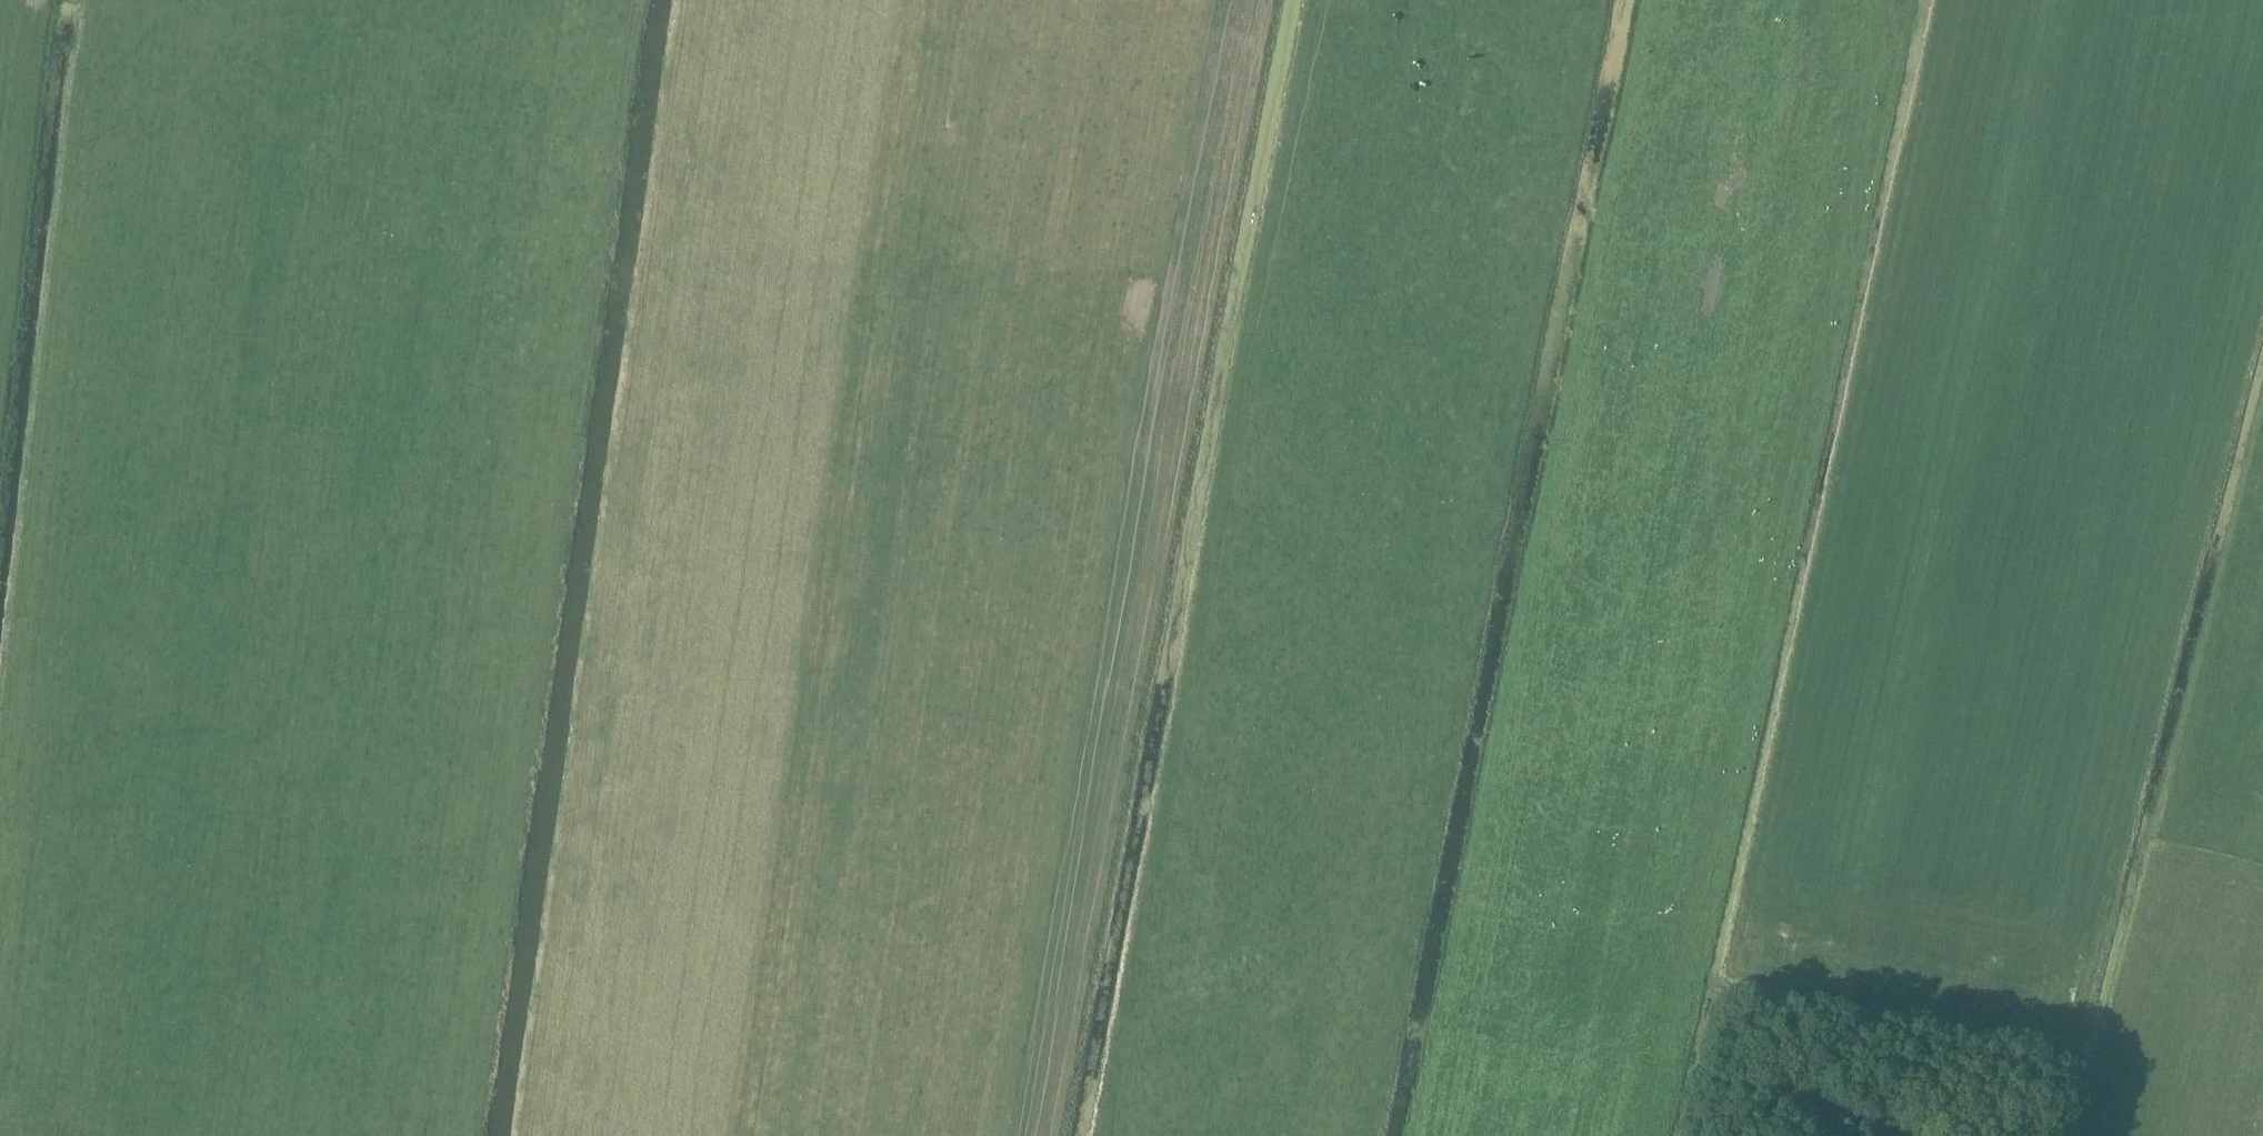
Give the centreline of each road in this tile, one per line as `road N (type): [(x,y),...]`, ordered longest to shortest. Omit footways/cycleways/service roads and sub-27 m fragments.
road 1 (track): [(601,0),(437,1135)]
road 2 (track): [(125,0),(63,546)]

